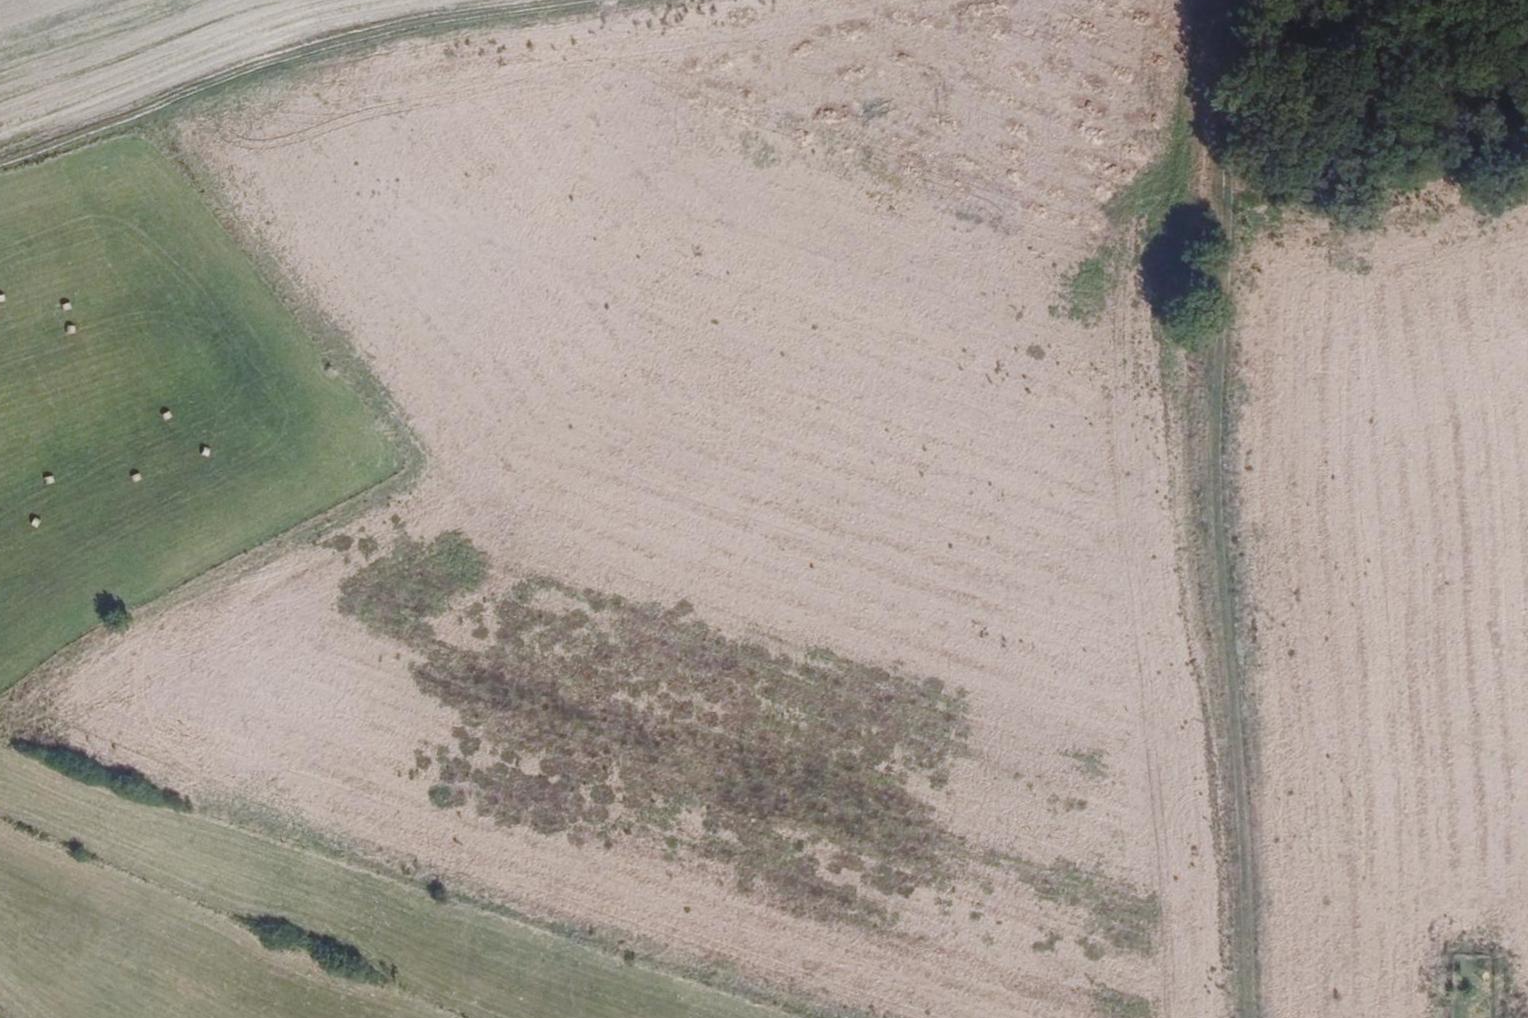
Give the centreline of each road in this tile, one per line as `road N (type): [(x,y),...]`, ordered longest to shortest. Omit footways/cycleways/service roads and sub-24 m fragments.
road 1 (track): [(1216,0),(1201,108),(1218,359),(1238,1017)]
road 2 (track): [(0,137),(330,31),(499,0)]

